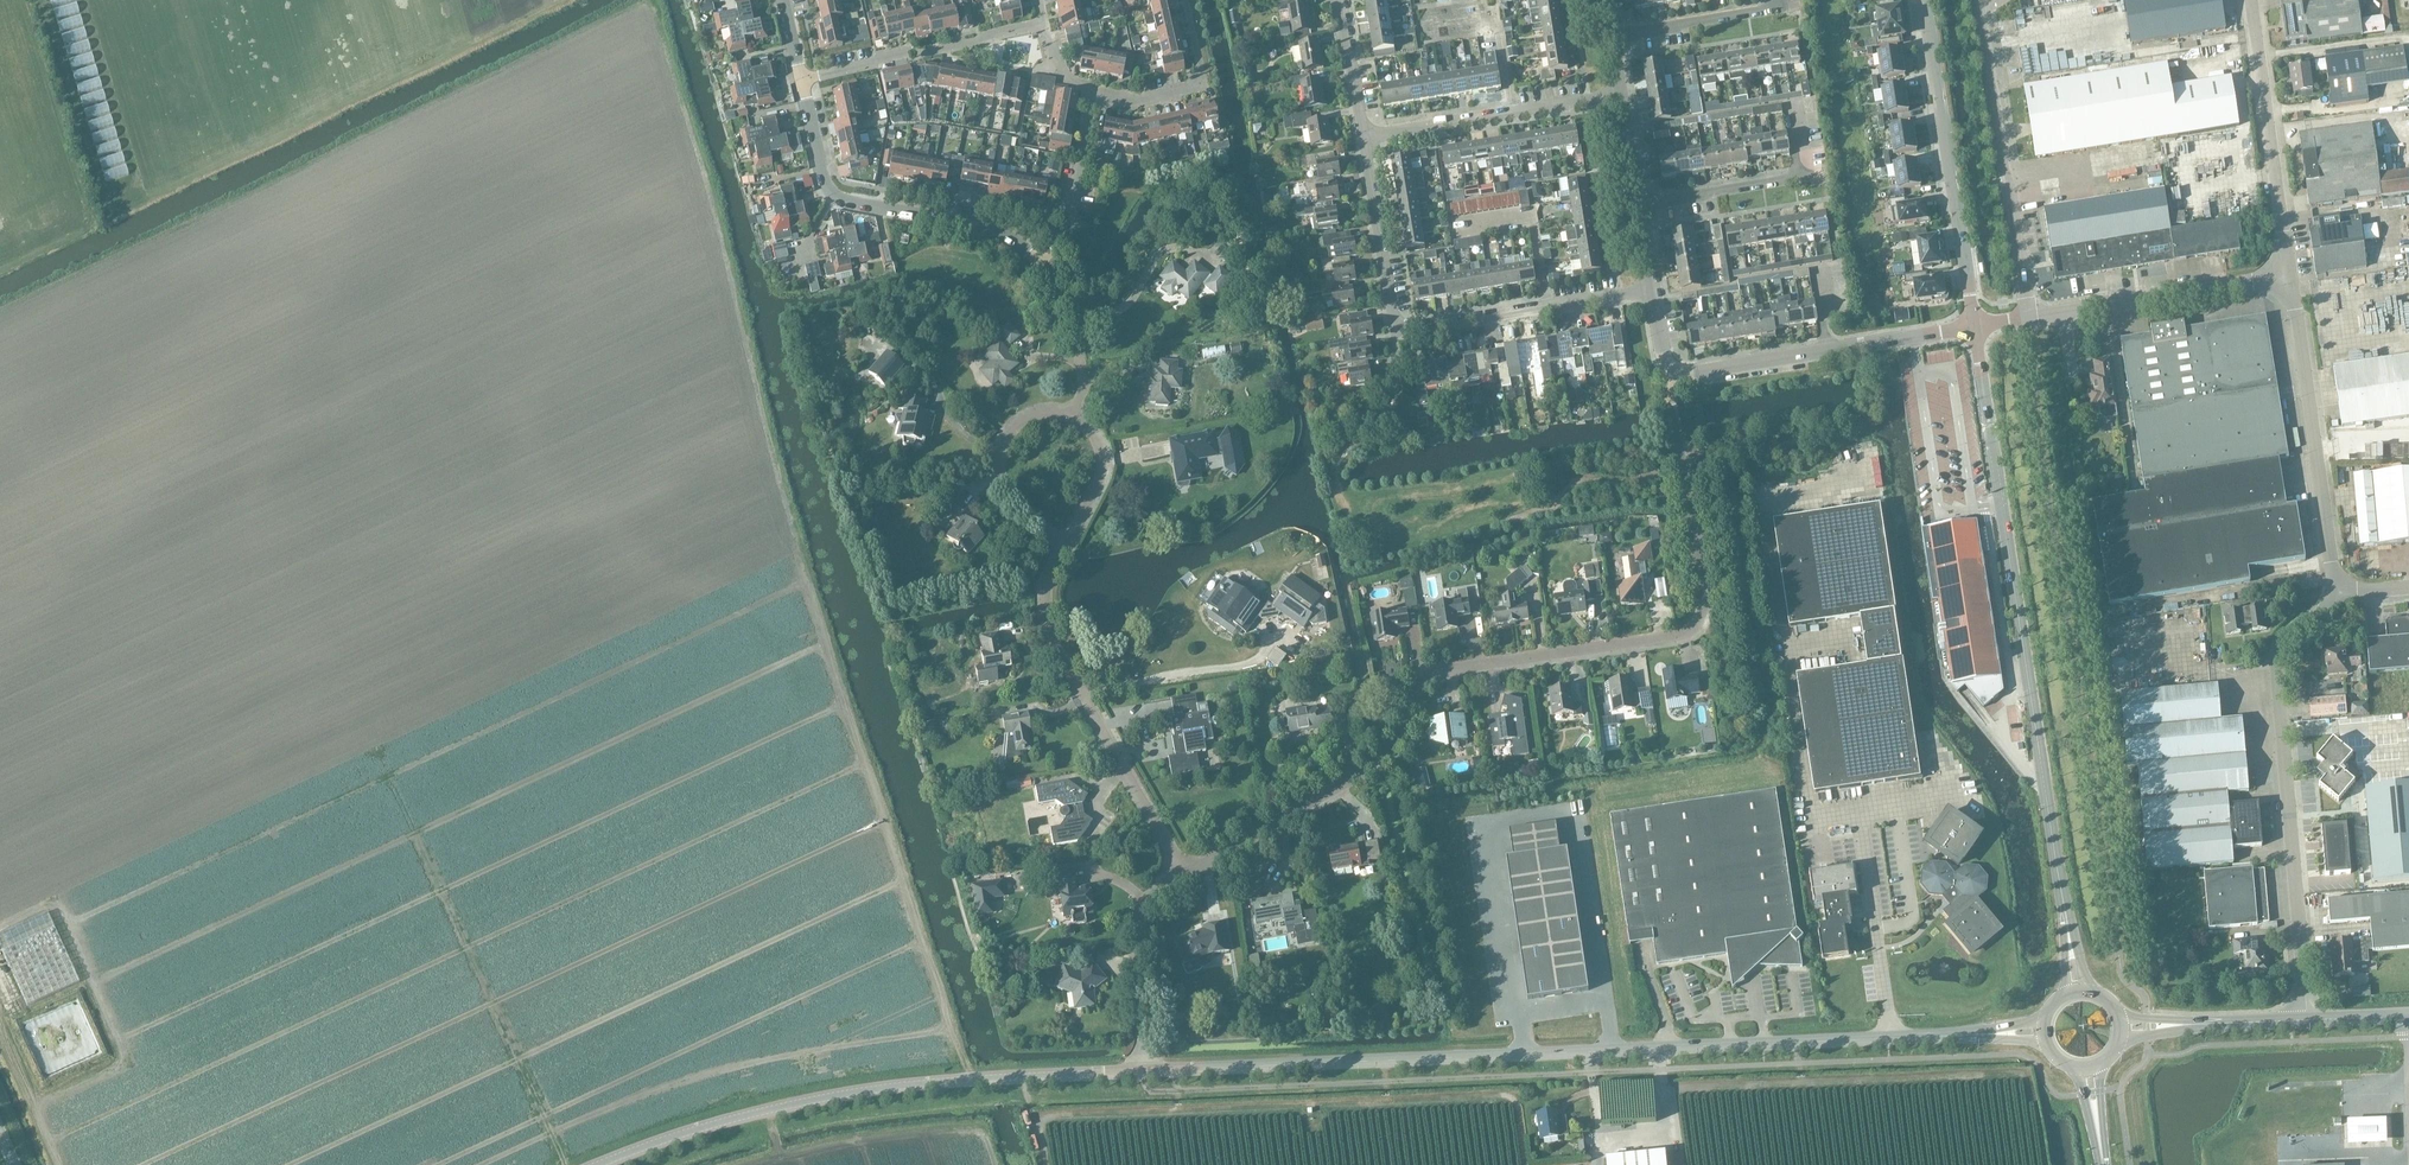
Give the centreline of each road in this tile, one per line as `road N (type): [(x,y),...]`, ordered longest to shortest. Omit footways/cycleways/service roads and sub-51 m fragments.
road 1 (residential): [(1186,873),(1368,771),(1401,735),(1417,685),(1434,671),(1694,630),(1703,610),(1668,393),(1679,371)]
road 2 (tertiary): [(1143,1072),(1994,1034)]
road 3 (tertiary): [(2071,941),(1971,327)]
road 4 (tertiary): [(602,1164),(818,1099),(945,1081),(1143,1072)]
road 5 (unclassified): [(2306,1020),(2276,663),(2290,633),(2339,592)]
road 6 (residential): [(1186,873),(1049,630),(1048,578),(1065,543)]
road 7 (residential): [(1038,261),(995,229),(835,195),(802,79)]
road 8 (tertiary): [(1971,327),(1922,0)]
road 9 (unclassified): [(1978,0),(2028,316)]
road 10 (unclassified): [(2339,592),(2287,279)]
road 11 (residential): [(1679,371),(1971,327)]
road 12 (unclassified): [(2287,279),(2246,0)]
road 13 (unclassified): [(2028,316),(2287,279)]
road 14 (residential): [(1392,331),(1650,289)]
road 15 (residential): [(1364,135),(1619,94)]
road 16 (residential): [(802,79),(1041,23)]
road 17 (residential): [(1143,1072),(1142,916),(1156,891),(1186,873)]
road 18 (residential): [(1065,543),(1005,488),(1001,450),(1023,419),(1075,417)]
road 19 (residential): [(1392,331),(1364,135)]
road 20 (residential): [(1094,91),(1127,102),(1197,86),(1202,74),(1184,0)]
road 21 (residential): [(1038,261),(1069,225),(1094,91)]
road 22 (residential): [(1610,36),(1776,8)]
road 23 (residential): [(1075,417),(1083,387),(1071,312),(1038,261)]
road 24 (residential): [(1637,206),(1801,178)]
road 25 (residential): [(1075,417),(1095,437),(1101,468),(1065,543)]
road 26 (residential): [(1364,135),(1342,0)]
road 27 (tertiary): [(2178,1026),(2306,1020)]

